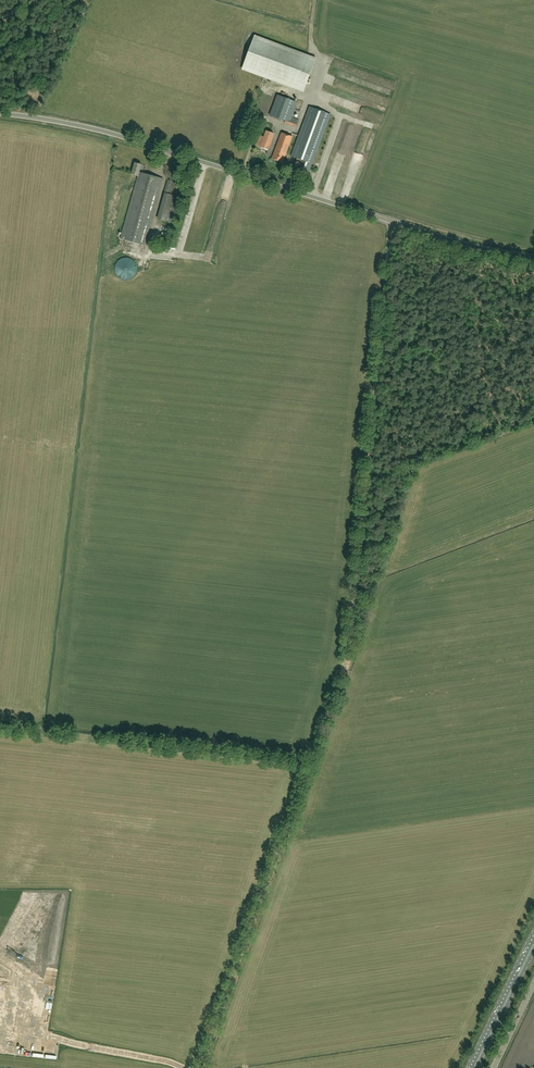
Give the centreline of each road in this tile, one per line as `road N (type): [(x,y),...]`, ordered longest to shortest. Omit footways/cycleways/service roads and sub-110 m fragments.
road 1 (track): [(201,1067),(349,657),(392,221)]
road 2 (unclassified): [(533,256),(468,245),(102,131),(0,114)]
road 3 (primary): [(533,945),(473,1067)]

